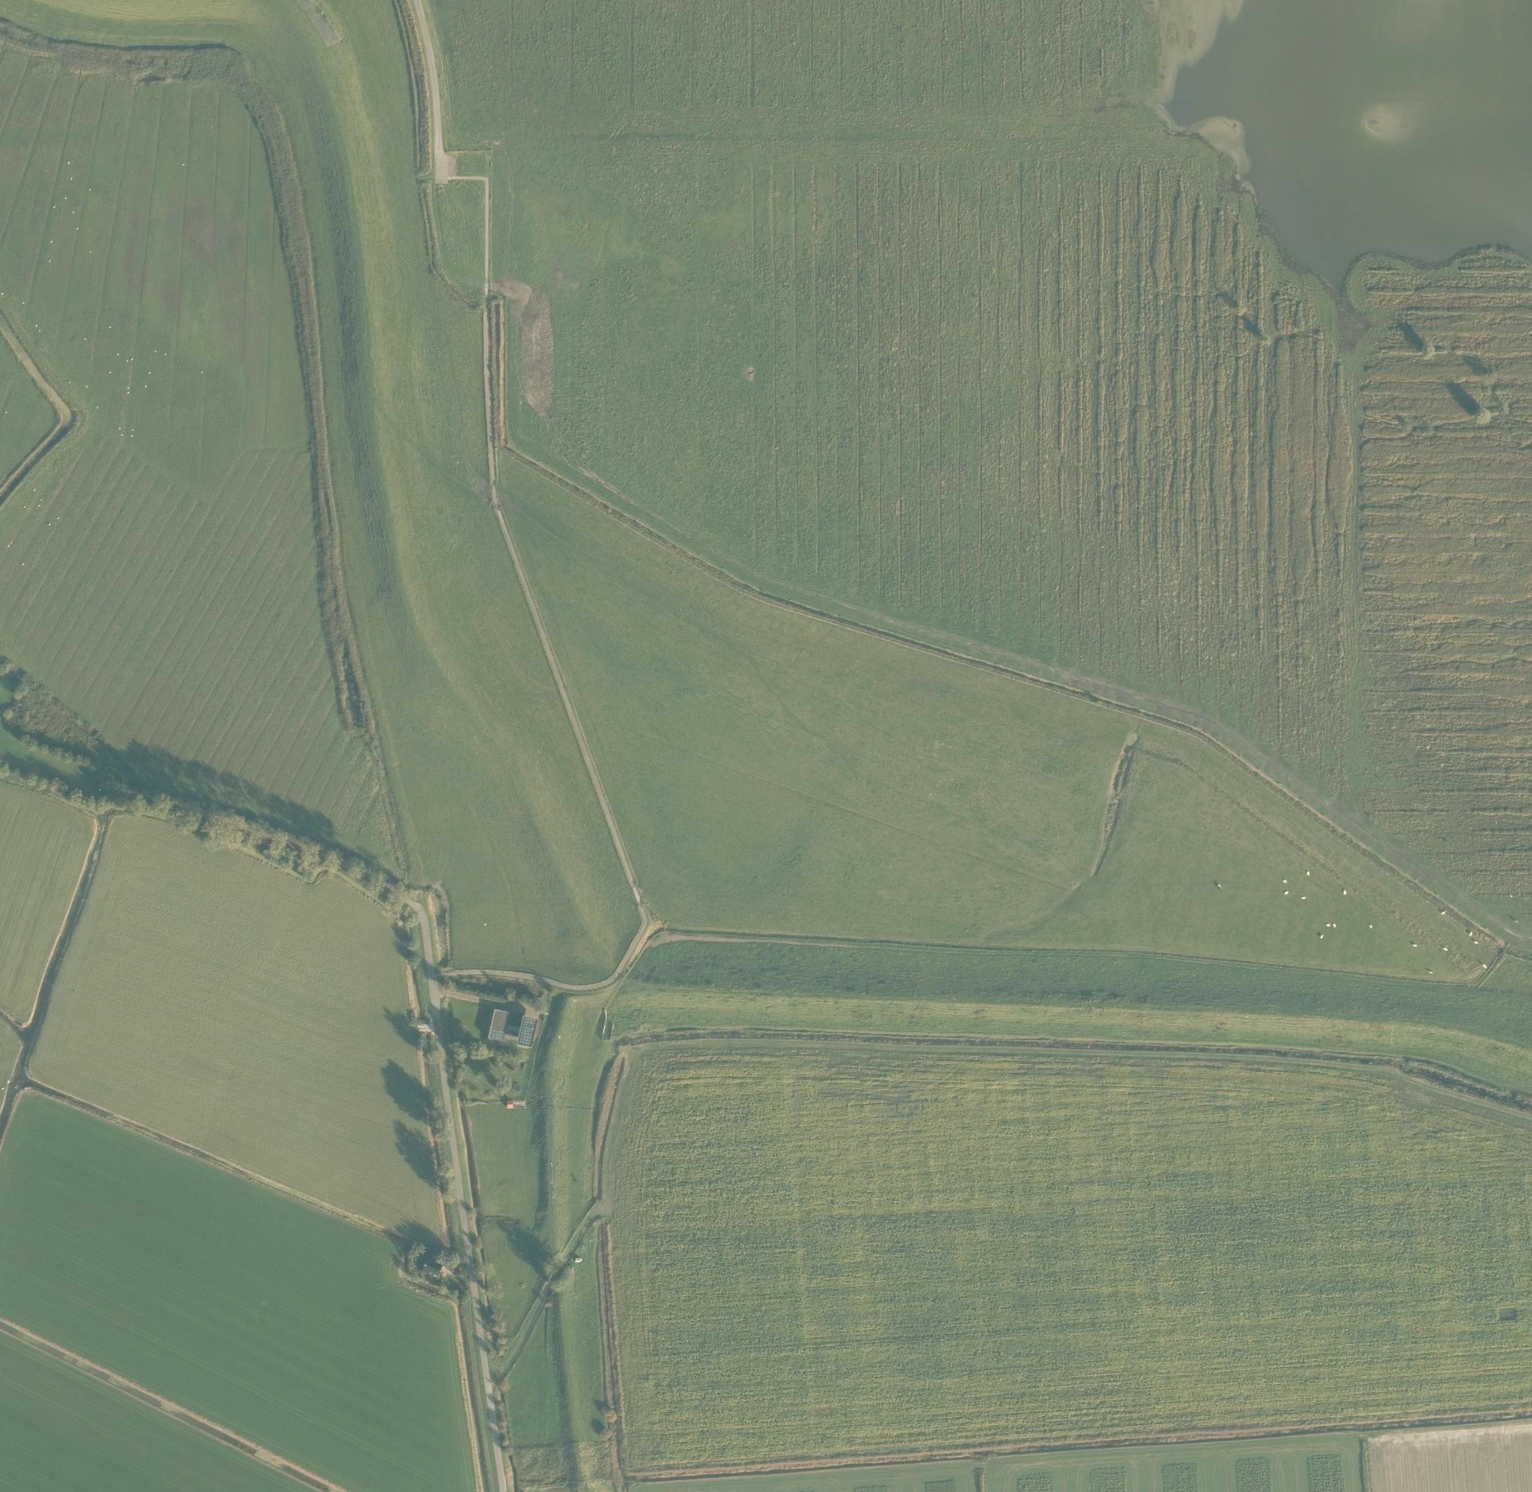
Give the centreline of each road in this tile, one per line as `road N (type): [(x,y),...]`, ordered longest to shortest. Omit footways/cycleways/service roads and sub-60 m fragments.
road 1 (unclassified): [(503,1491),(432,976)]
road 2 (track): [(487,1383),(512,1358),(596,1214)]
road 3 (unclassified): [(441,178),(434,76),(416,0)]

